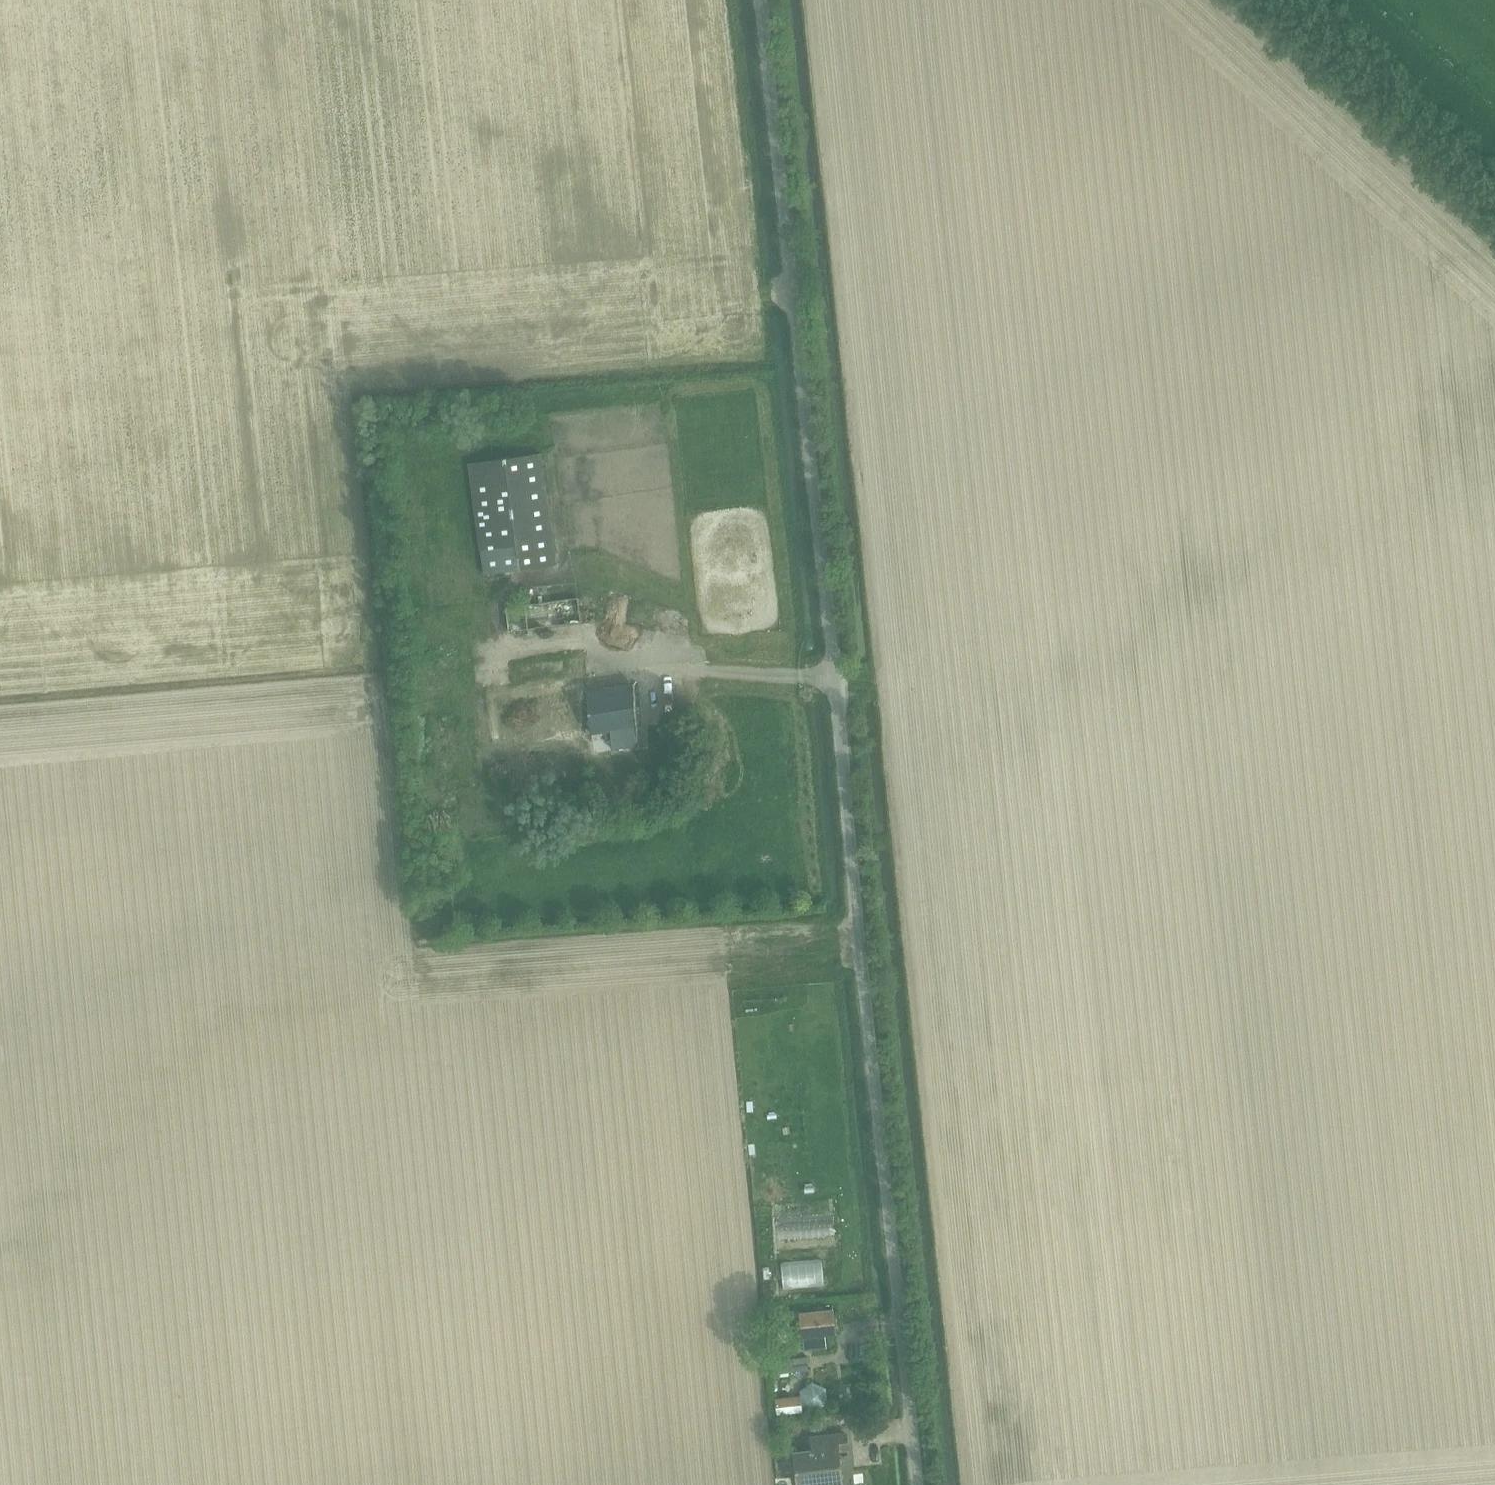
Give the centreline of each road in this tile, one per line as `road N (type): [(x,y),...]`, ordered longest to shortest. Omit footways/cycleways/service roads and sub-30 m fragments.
road 1 (unclassified): [(918,1484),(759,0)]
road 2 (track): [(1494,100),(1385,0)]

